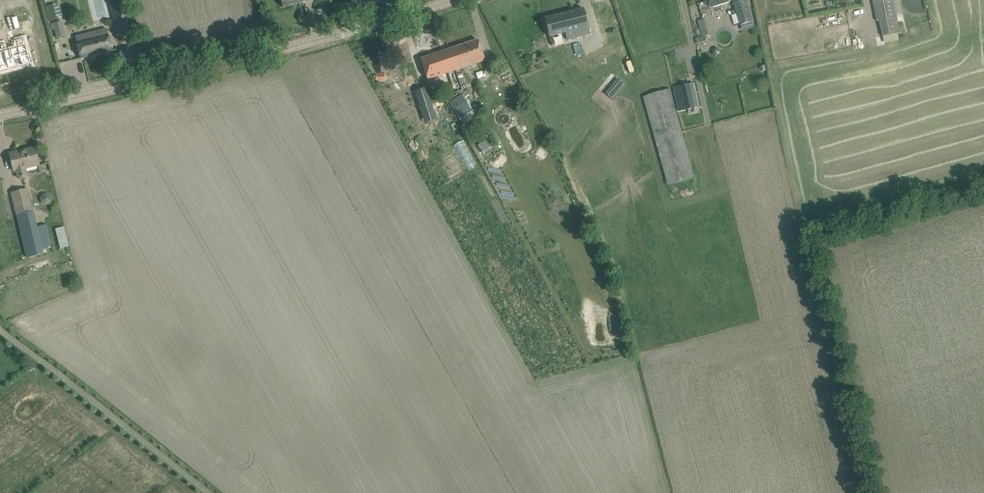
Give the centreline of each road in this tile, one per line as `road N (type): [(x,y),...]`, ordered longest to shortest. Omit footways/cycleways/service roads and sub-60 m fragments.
road 1 (tertiary): [(0,115),(451,0)]
road 2 (unclassified): [(209,492),(0,329)]

